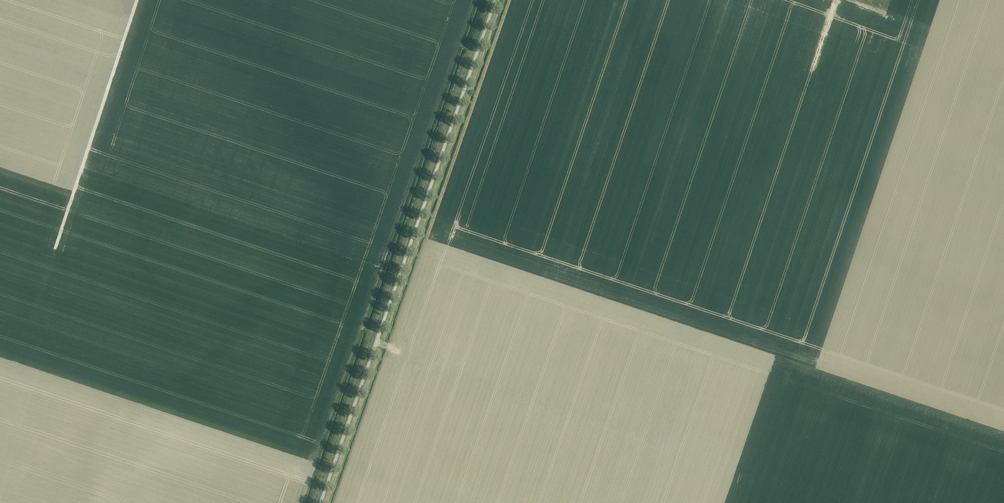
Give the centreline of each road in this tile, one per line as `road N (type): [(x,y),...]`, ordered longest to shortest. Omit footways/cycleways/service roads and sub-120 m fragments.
road 1 (unclassified): [(320,502),(495,0)]

